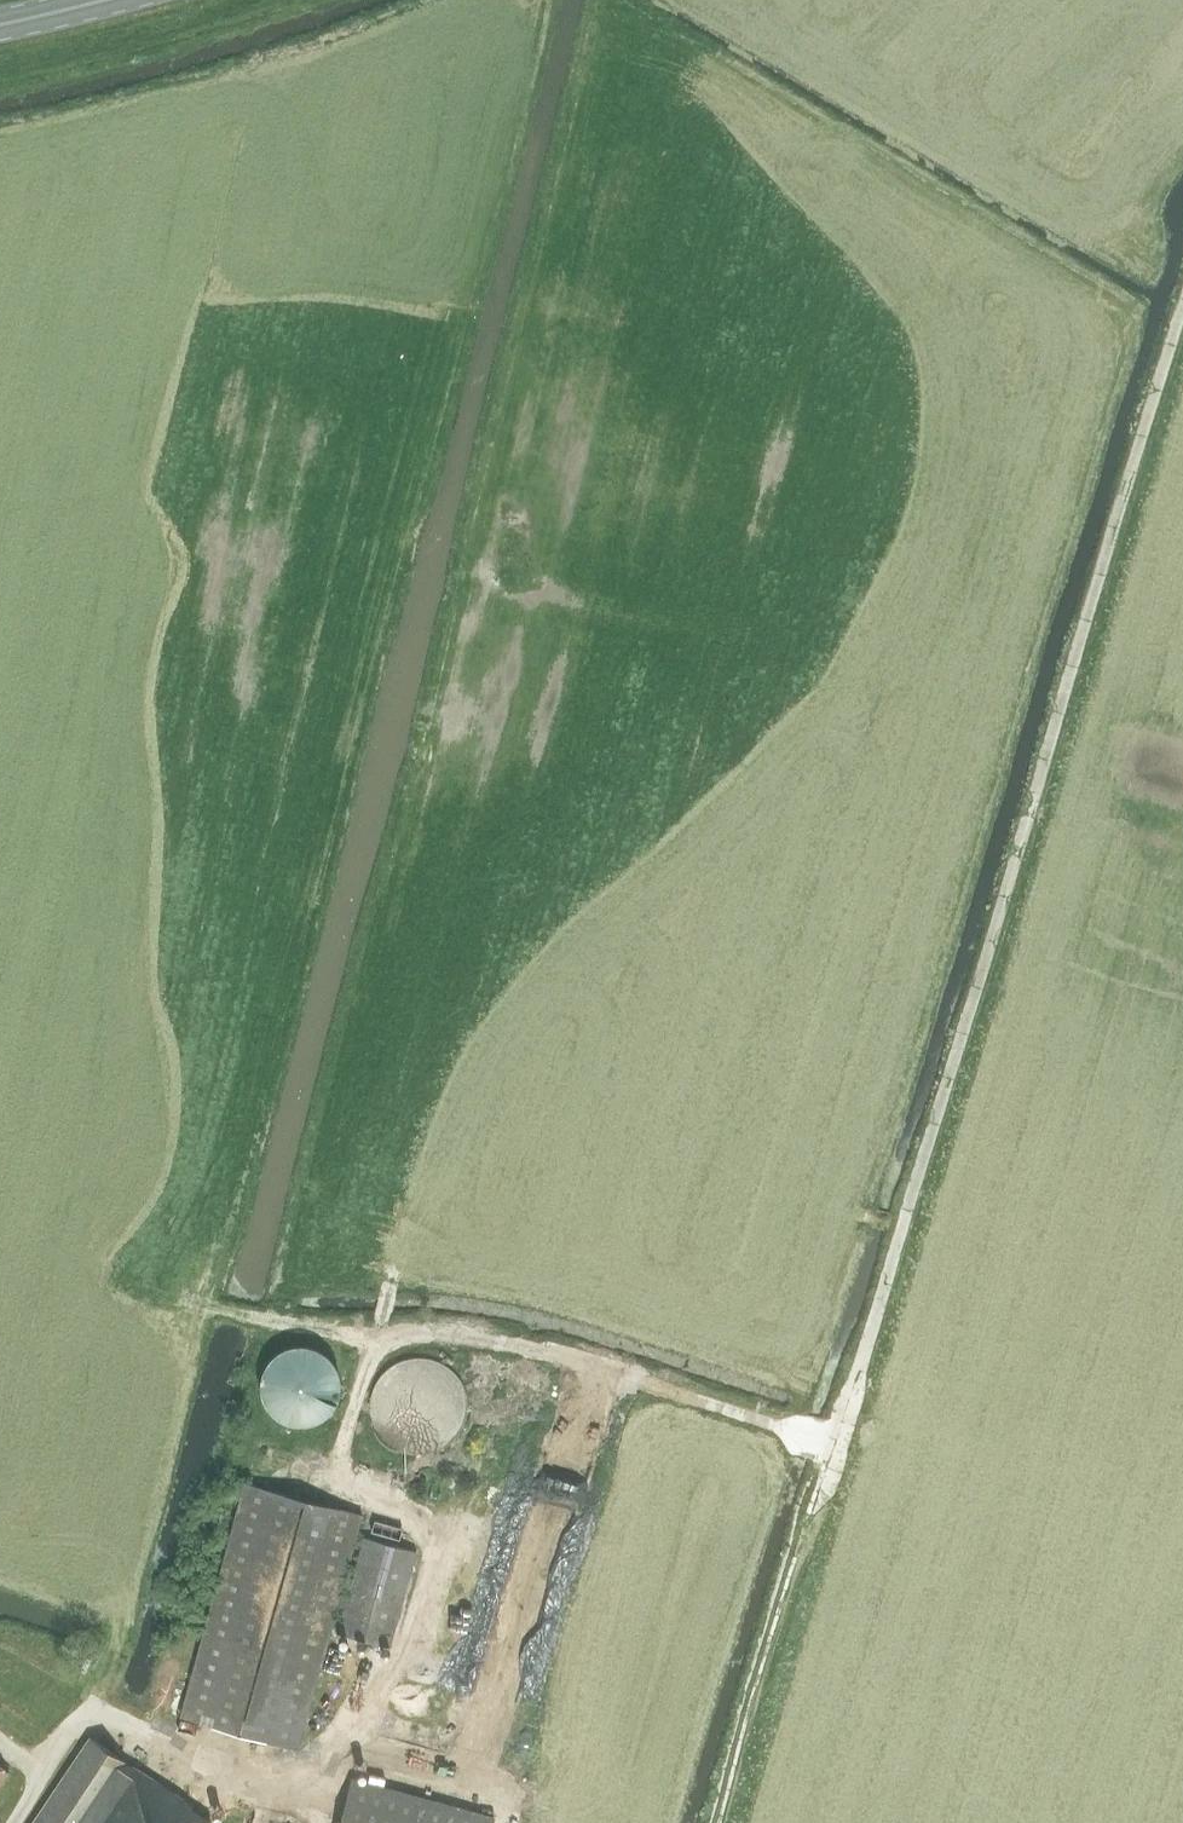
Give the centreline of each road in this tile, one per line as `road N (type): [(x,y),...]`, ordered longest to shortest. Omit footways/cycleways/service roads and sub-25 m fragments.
road 1 (track): [(1182,307),(837,1446),(804,1518),(714,1822)]
road 2 (track): [(837,1446),(527,1347),(403,1335),(365,1366),(336,1480),(389,1501),(437,1542),(411,1653),(311,1784),(208,1753)]

